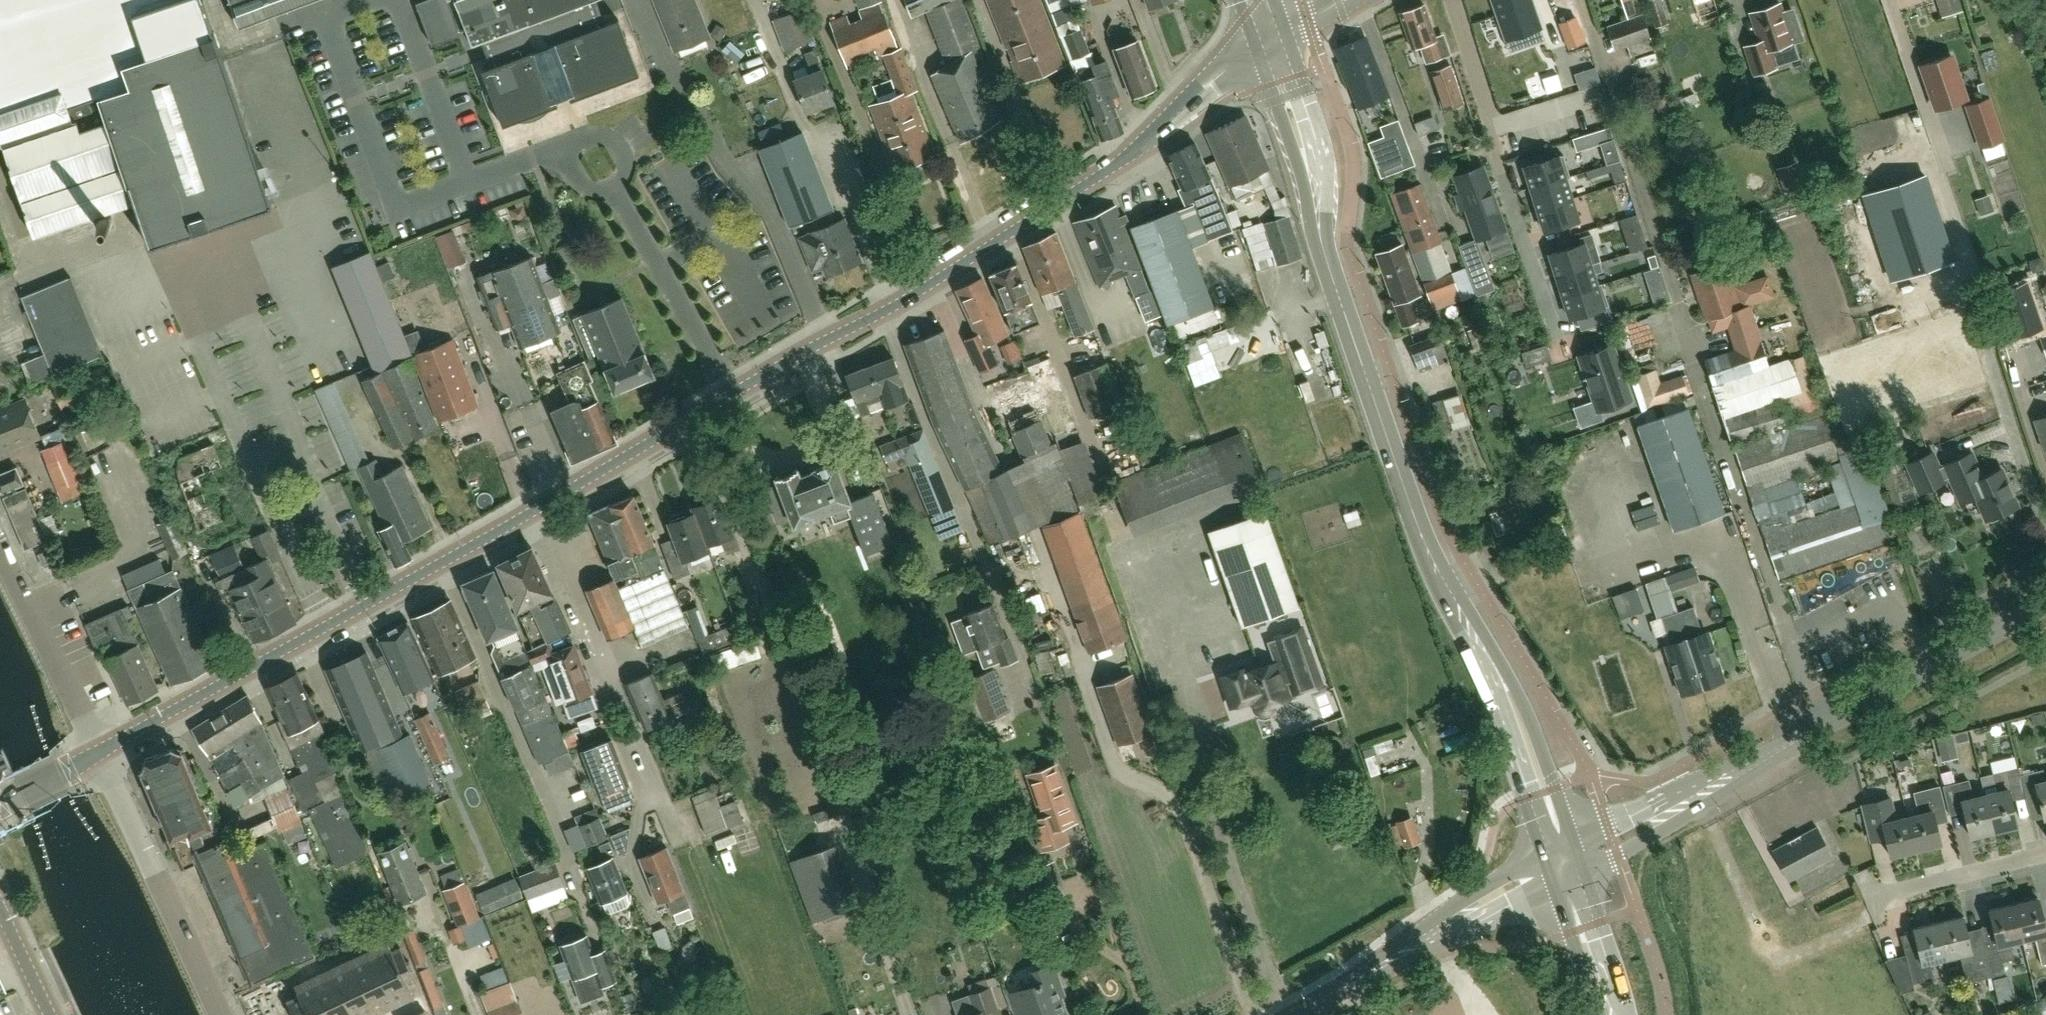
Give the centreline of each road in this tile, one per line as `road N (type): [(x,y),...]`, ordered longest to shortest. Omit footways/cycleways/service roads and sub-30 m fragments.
road 1 (secondary): [(99,752),(897,304),(1088,182),(1224,69),(1272,41)]
road 2 (secondary): [(1563,864),(1507,700),(1422,534),(1321,242),(1307,154),(1272,41)]
road 3 (tertiary): [(2045,603),(1563,864)]
road 4 (unclassified): [(1294,1014),(1563,864)]
road 5 (unclassified): [(221,1014),(99,752)]
road 6 (residential): [(99,752),(0,545)]
road 7 (residential): [(1874,897),(2045,858)]
road 8 (secondary): [(1612,1014),(1563,864)]

